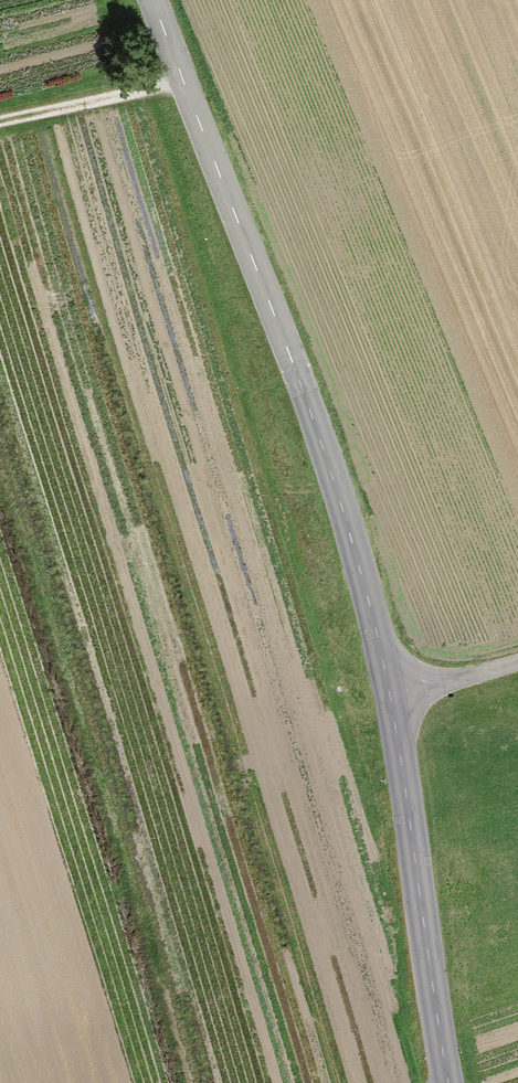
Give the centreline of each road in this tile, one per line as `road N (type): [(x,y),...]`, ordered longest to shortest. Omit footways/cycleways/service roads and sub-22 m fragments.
road 1 (tertiary): [(448,1082),(391,692),(366,593),(325,453),(153,0)]
road 2 (track): [(182,78),(0,123)]
road 3 (track): [(517,656),(391,692)]

